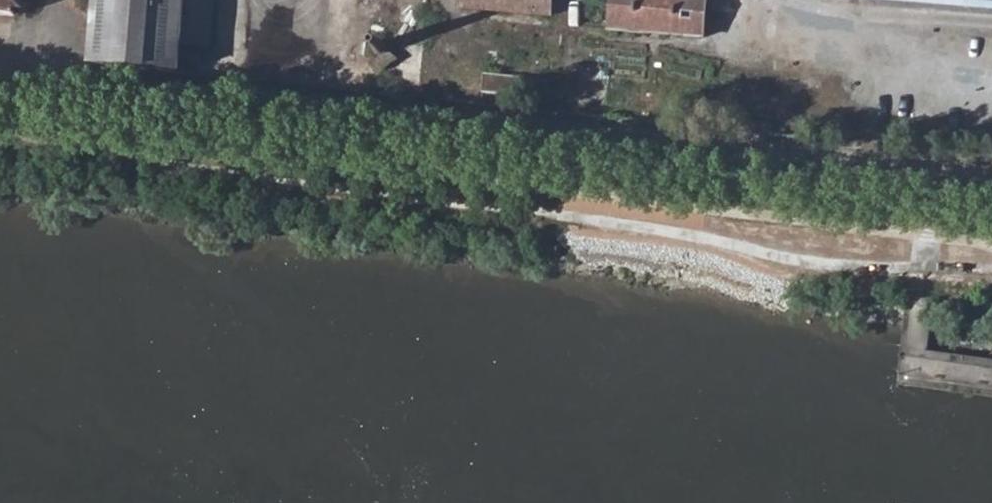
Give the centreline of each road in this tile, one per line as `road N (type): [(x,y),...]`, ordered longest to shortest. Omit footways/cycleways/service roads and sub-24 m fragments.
road 1 (secondary): [(991,182),(0,93)]

